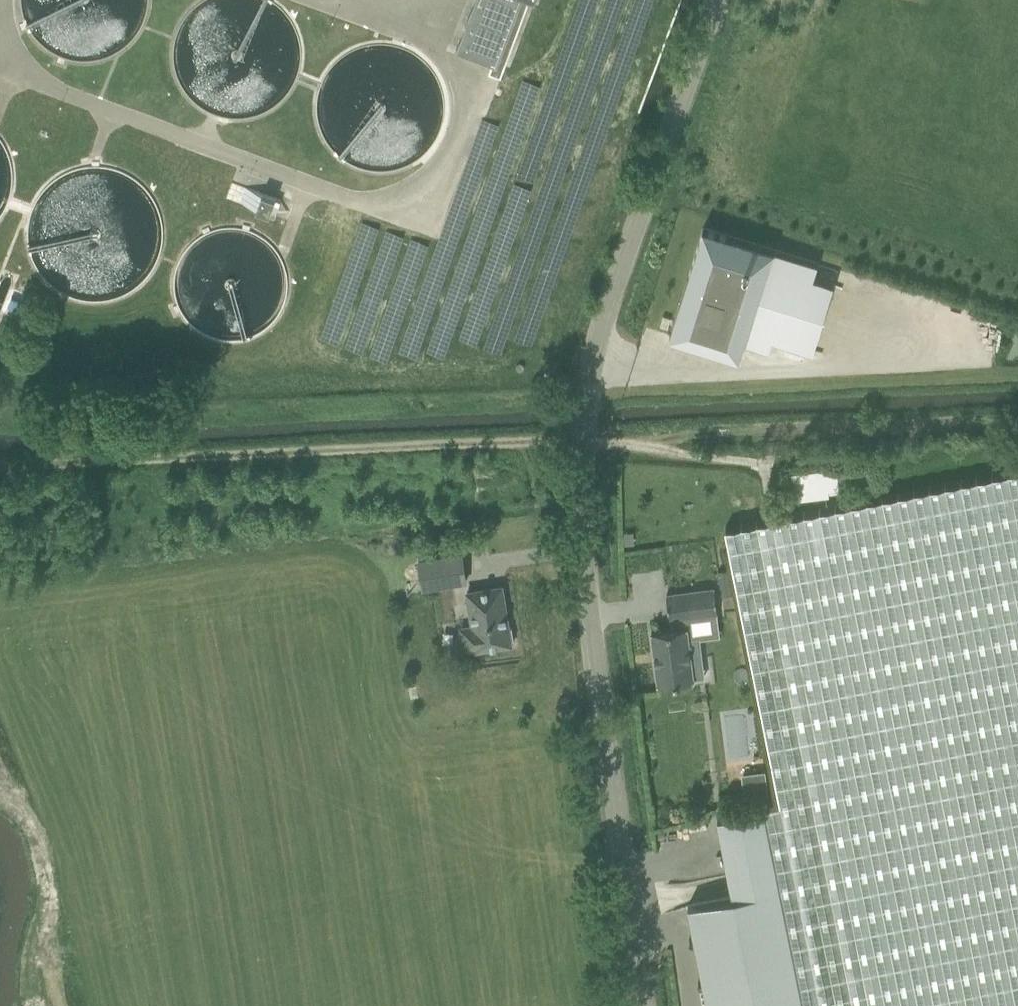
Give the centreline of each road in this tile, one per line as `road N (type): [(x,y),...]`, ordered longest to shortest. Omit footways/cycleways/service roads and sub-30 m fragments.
road 1 (unclassified): [(643,1005),(585,583),(584,410),(602,321),(717,0)]
road 2 (track): [(584,439),(0,468)]

